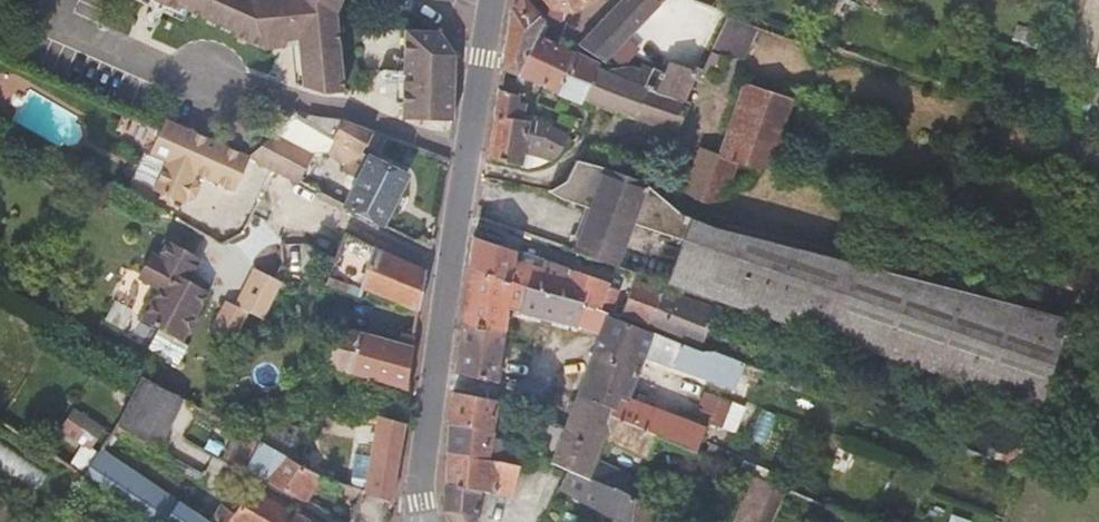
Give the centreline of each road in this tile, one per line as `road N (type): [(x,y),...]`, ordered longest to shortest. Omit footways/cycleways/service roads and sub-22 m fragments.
road 1 (tertiary): [(419,500),(447,270),(495,0)]

